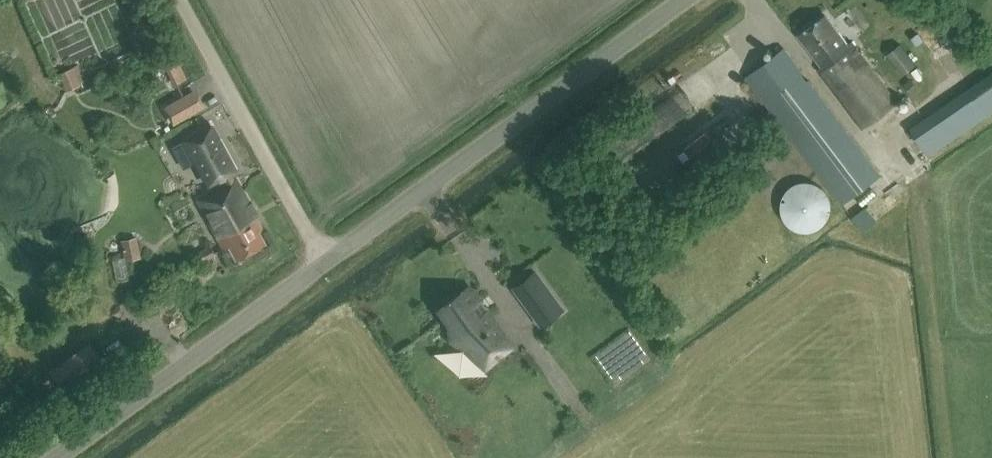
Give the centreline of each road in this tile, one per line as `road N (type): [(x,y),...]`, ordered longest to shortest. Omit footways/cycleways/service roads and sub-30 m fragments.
road 1 (unclassified): [(324,260),(681,0)]
road 2 (unclassified): [(54,457),(324,260)]
road 3 (unclassified): [(183,0),(324,260)]

